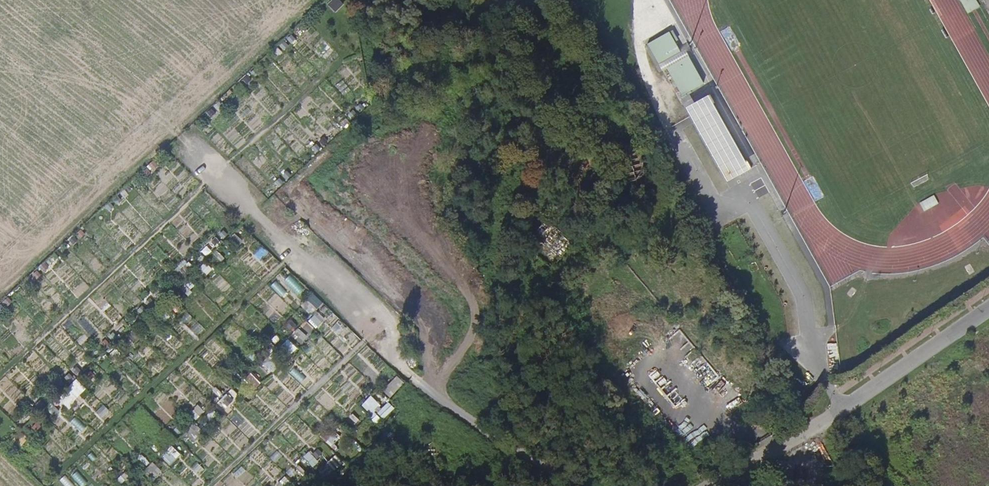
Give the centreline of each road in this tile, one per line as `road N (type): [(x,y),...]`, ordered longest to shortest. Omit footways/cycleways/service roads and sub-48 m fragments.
road 1 (unclassified): [(988,310),(837,414),(705,485)]

